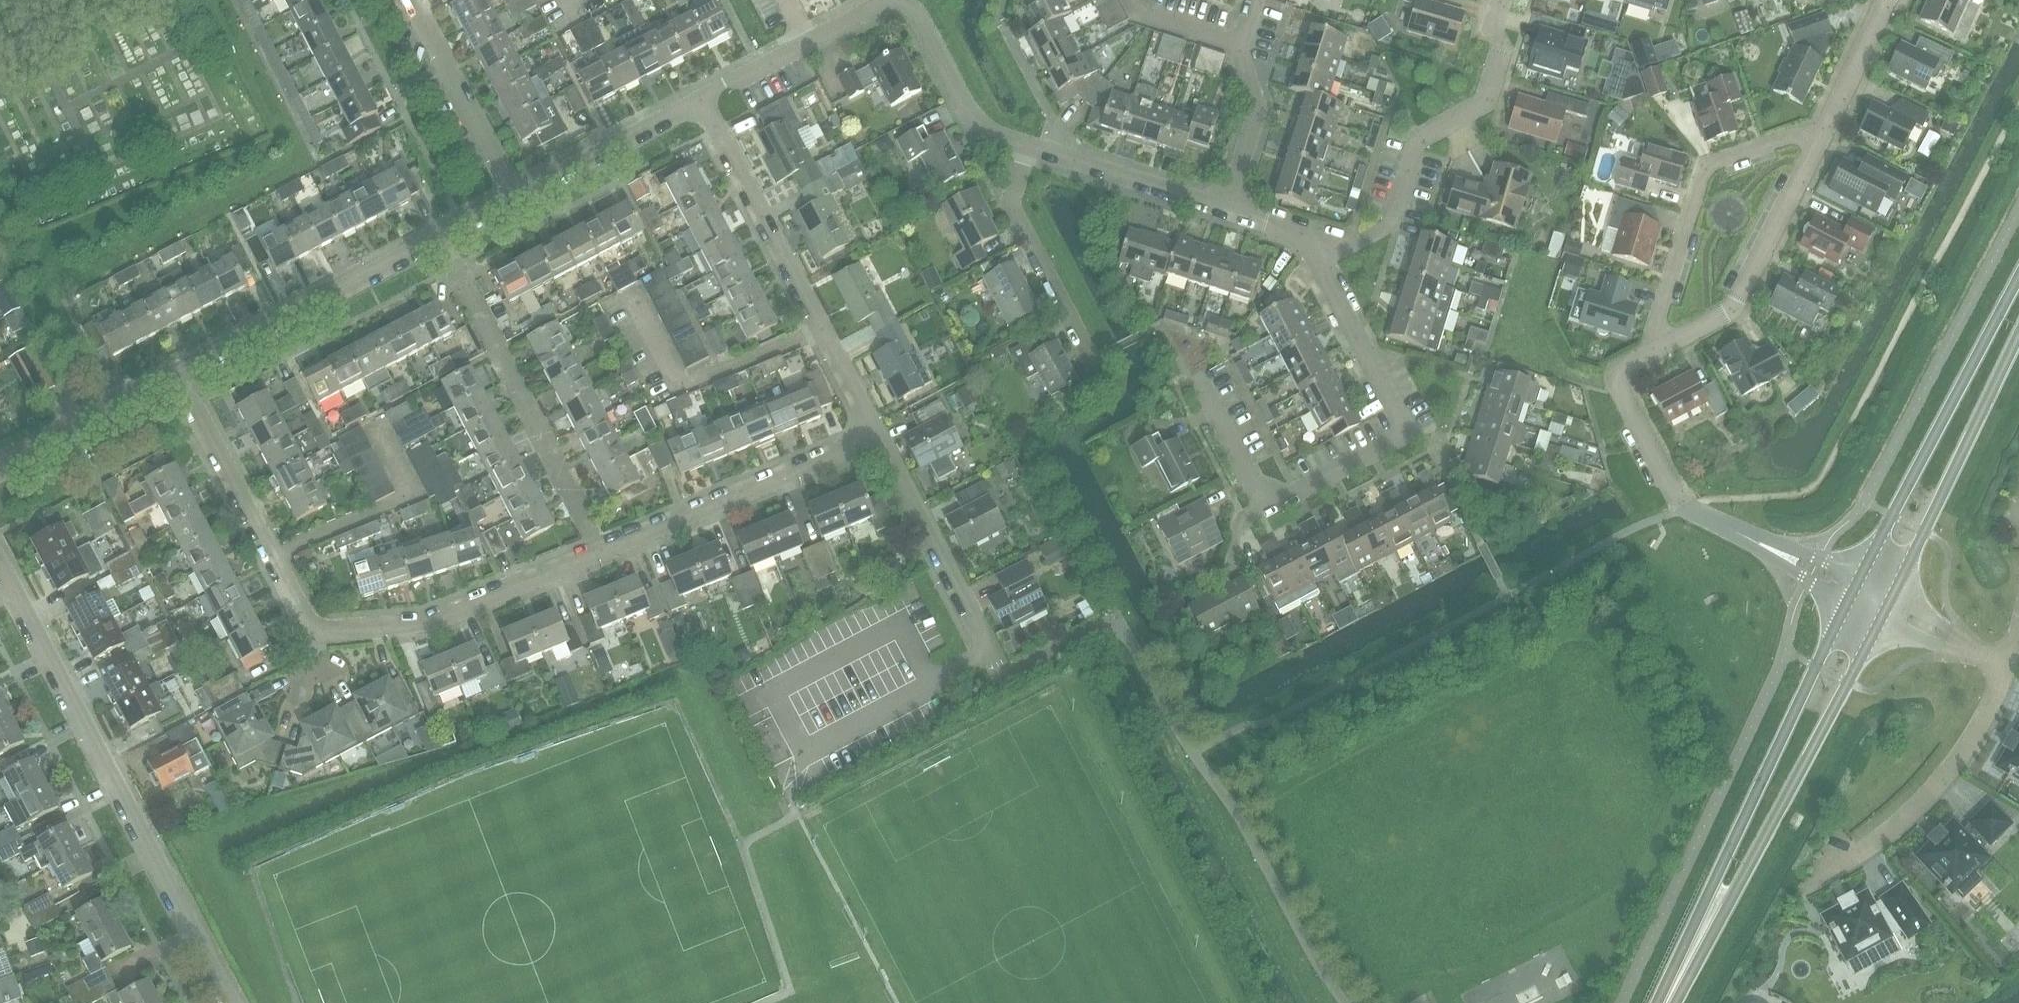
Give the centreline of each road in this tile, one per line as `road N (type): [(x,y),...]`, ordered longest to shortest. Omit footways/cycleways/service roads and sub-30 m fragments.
road 1 (unclassified): [(878,440),(427,624),(315,631),(171,377)]
road 2 (residential): [(1192,752),(1117,620),(1005,680),(878,440)]
road 3 (residential): [(1198,379),(1263,508),(1403,437),(1302,233)]
road 4 (unclassified): [(230,1002),(0,567)]
road 5 (secondary): [(1852,592),(1657,1002)]
road 6 (secondary): [(1677,1002),(1887,609)]
road 7 (unclassified): [(171,377),(515,198)]
road 8 (residential): [(878,440),(702,99)]
road 9 (unclassified): [(1302,233),(1350,248),(1392,225),(1418,140),(1486,100),(1502,50),(1494,28),(1503,0)]
road 10 (secondary): [(2018,279),(1852,592)]
road 11 (residential): [(1644,356),(1707,164),(1831,122)]
road 12 (residential): [(1644,356),(1736,307),(1831,122)]
road 13 (unclassified): [(1031,144),(978,123),(906,3),(889,0),(808,43)]
road 14 (secondary): [(1887,609),(2018,337)]
road 15 (residential): [(1820,872),(1874,845),(1933,790),(1979,728),(2010,667)]
road 16 (residential): [(1080,351),(1009,211),(1031,144)]
road 17 (residential): [(1726,527),(1686,510),(1648,446),(1618,378),(1644,356)]
road 18 (residential): [(515,198),(413,0)]
road 19 (residential): [(1226,207),(1257,103),(1244,47),(1258,0)]
road 20 (unclassified): [(515,198),(702,99)]
road 21 (unclassified): [(1226,207),(1031,144)]
road 22 (unclassified): [(0,467),(171,377)]
road 23 (unclassified): [(1852,592),(1726,527)]
road 24 (residential): [(1831,122),(1887,0)]

